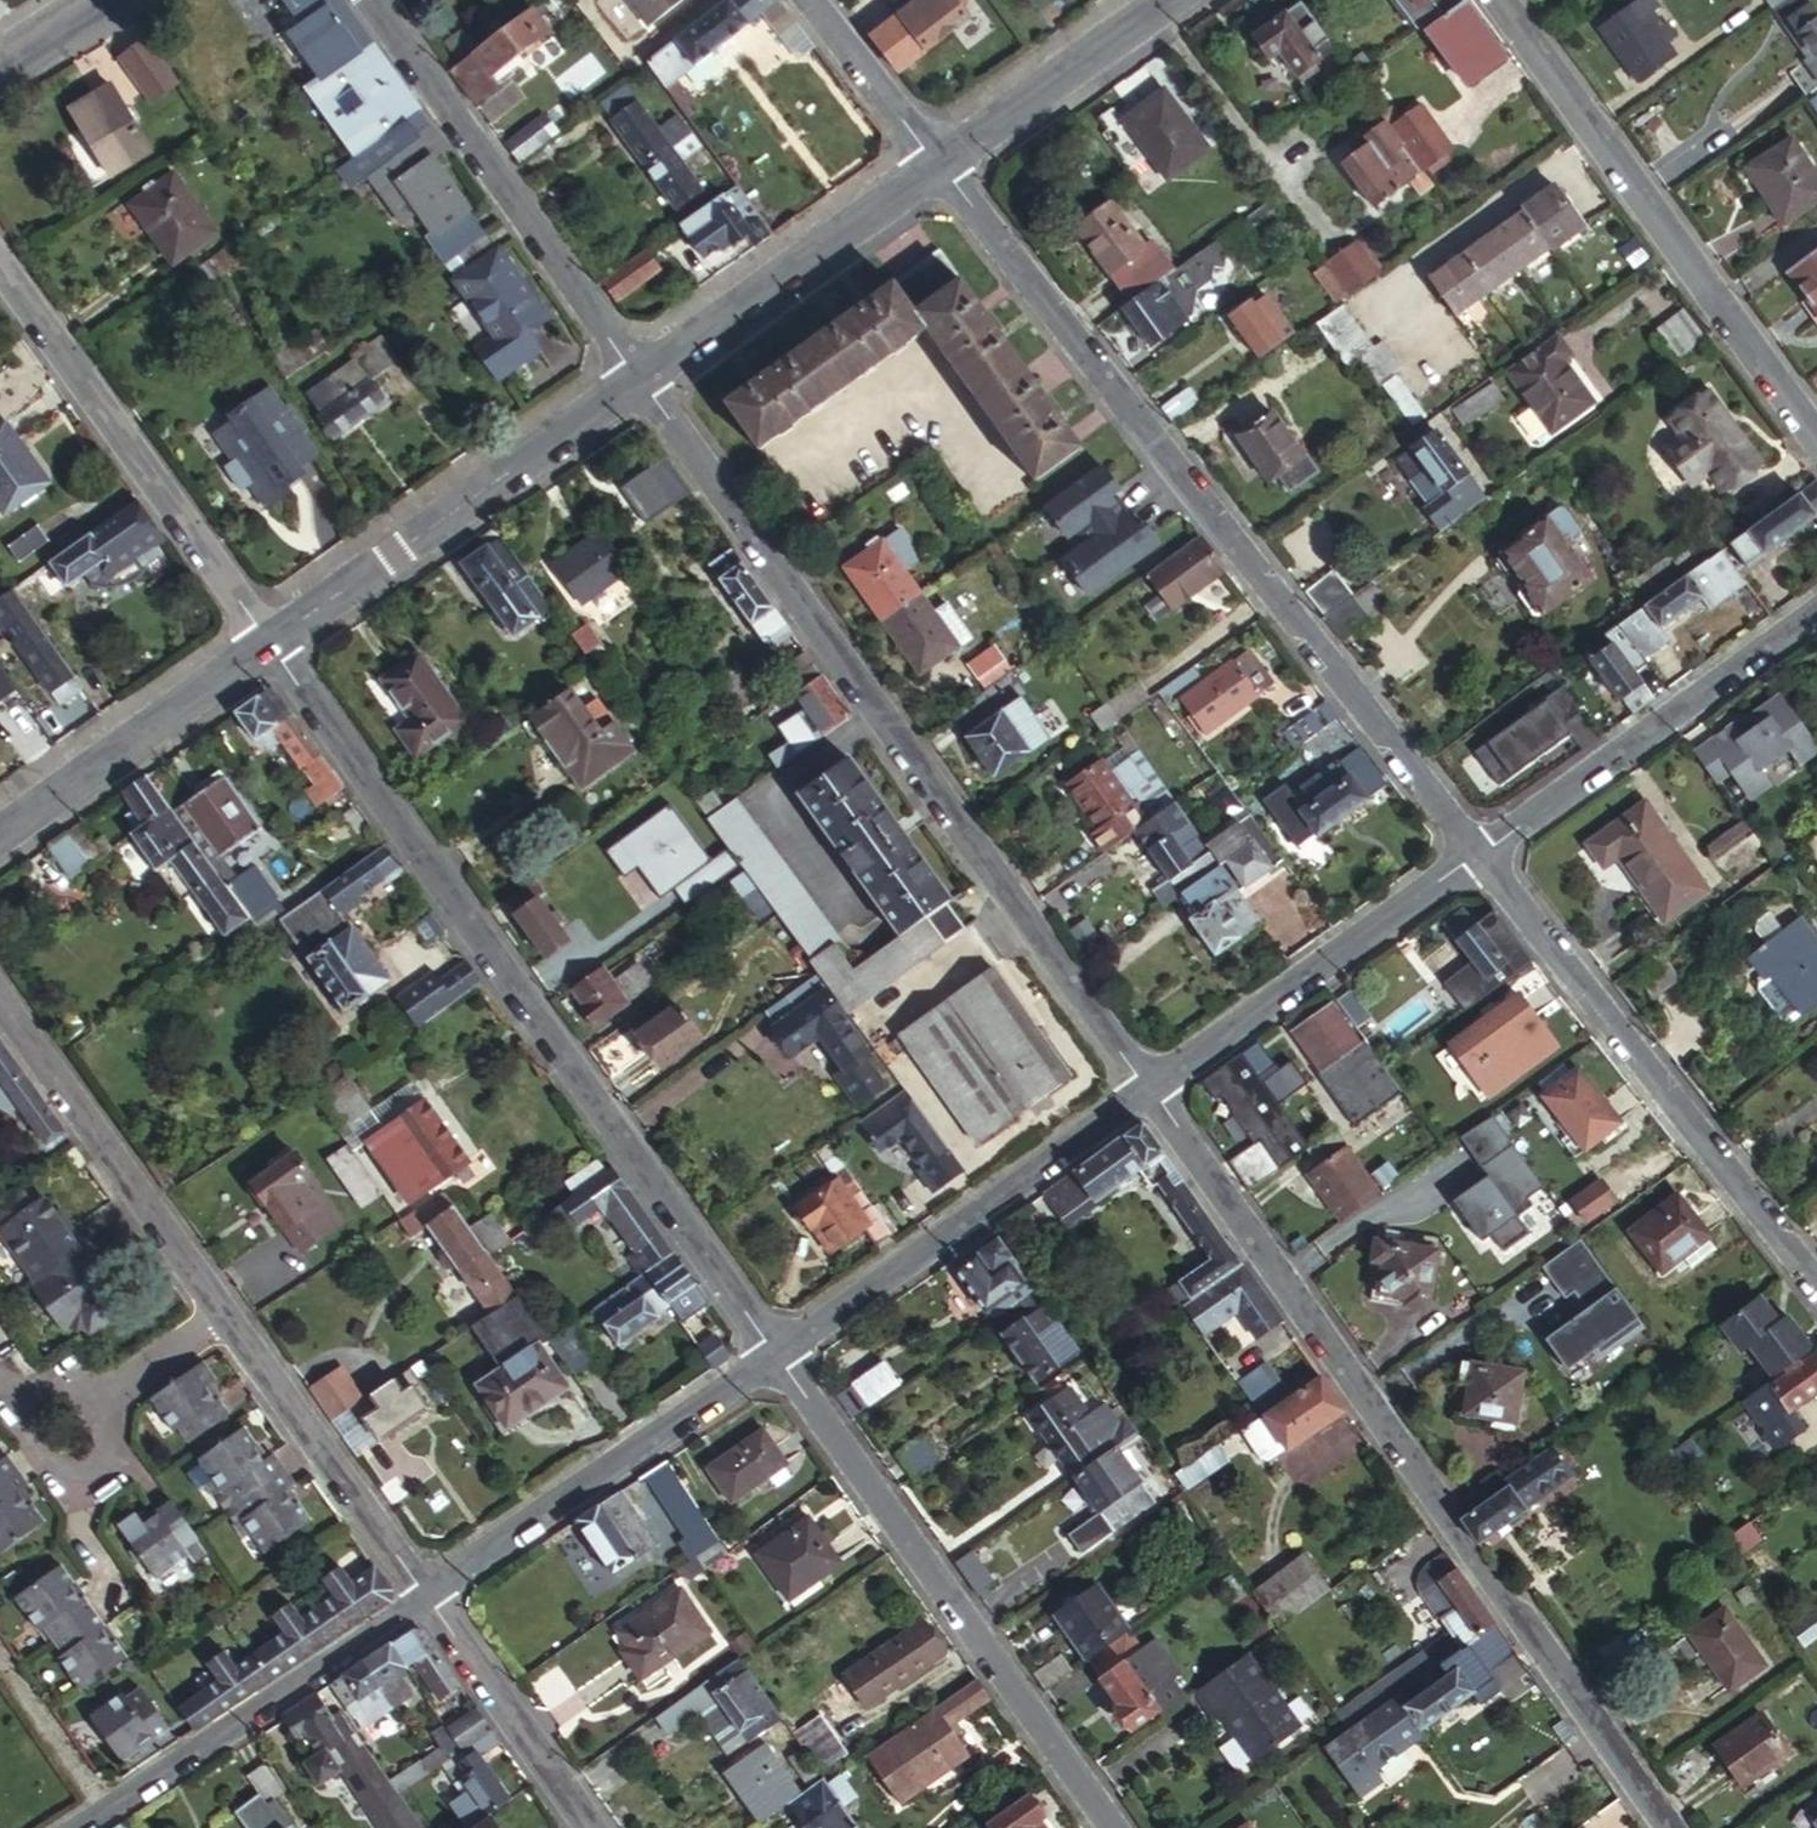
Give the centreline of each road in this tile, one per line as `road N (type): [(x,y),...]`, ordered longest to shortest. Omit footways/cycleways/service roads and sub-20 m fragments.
road 1 (residential): [(1667,1827),(1150,1089)]
road 2 (residential): [(777,1357),(269,636)]
road 3 (residential): [(1150,1089),(639,375)]
road 4 (residential): [(1476,853),(938,164)]
road 5 (residential): [(1111,1827),(777,1357)]
road 6 (residential): [(1816,1284),(1476,853)]
road 7 (residential): [(1501,0),(1816,442)]
road 8 (residential): [(777,1357),(1150,1089)]
road 9 (residential): [(639,375),(380,0)]
road 10 (residential): [(269,636),(0,271)]
road 11 (residential): [(269,636),(639,375)]
road 12 (residential): [(429,1596),(777,1357)]
road 13 (residential): [(78,1827),(429,1596)]
road 14 (residential): [(1476,853),(1816,611)]
road 15 (residential): [(1150,1089),(1476,853)]
road 16 (residential): [(221,1316),(0,1002)]
road 17 (residential): [(639,375),(938,164)]
road 18 (residential): [(429,1596),(221,1316)]
road 19 (residential): [(0,831),(269,636)]
road 20 (residential): [(591,1827),(429,1596)]
road 21 (residential): [(938,164),(1166,0)]
road 22 (residential): [(938,164),(810,0)]
road 23 (residential): [(221,1316),(99,1398)]
road 24 (residential): [(73,1475),(114,1590)]

